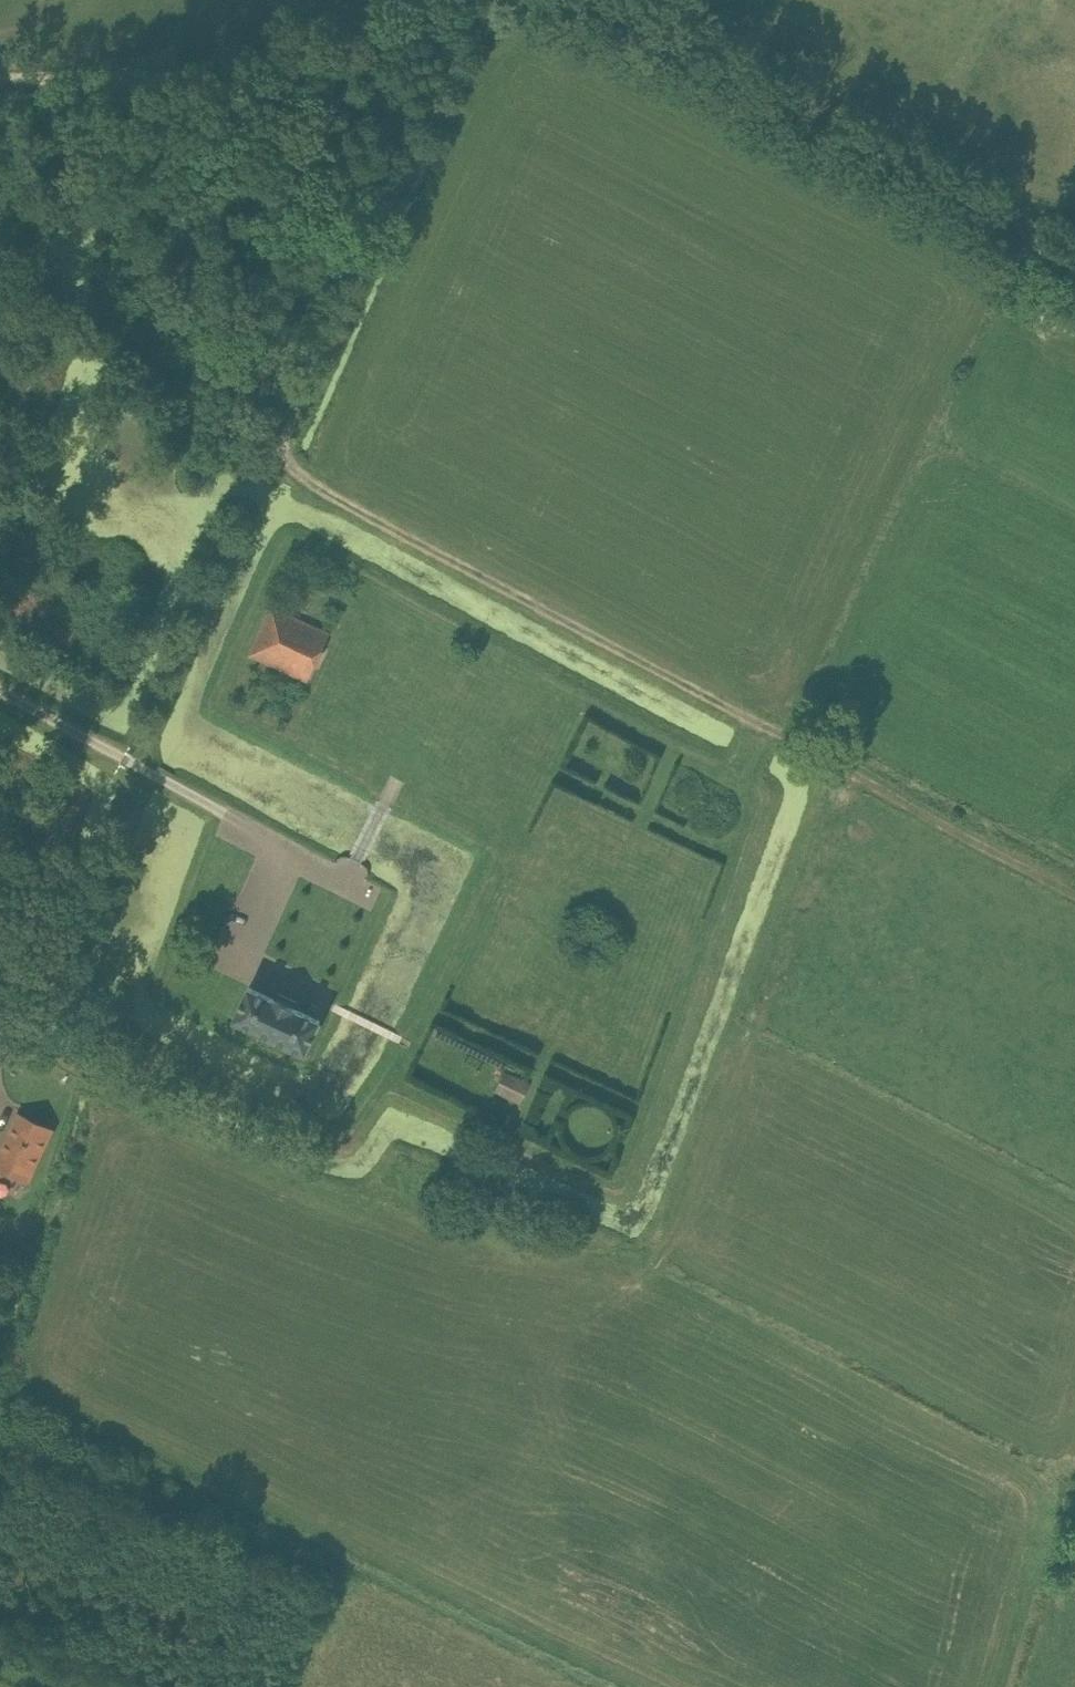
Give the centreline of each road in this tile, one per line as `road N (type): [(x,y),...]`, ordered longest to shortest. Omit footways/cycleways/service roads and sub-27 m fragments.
road 1 (track): [(477,0),(335,331),(267,453),(455,564),(765,728)]
road 2 (track): [(1074,216),(897,165),(602,0)]
road 3 (unclassified): [(0,81),(182,77),(433,0)]
road 4 (track): [(765,728),(1074,893)]
road 5 (unclassified): [(0,694),(126,758)]

